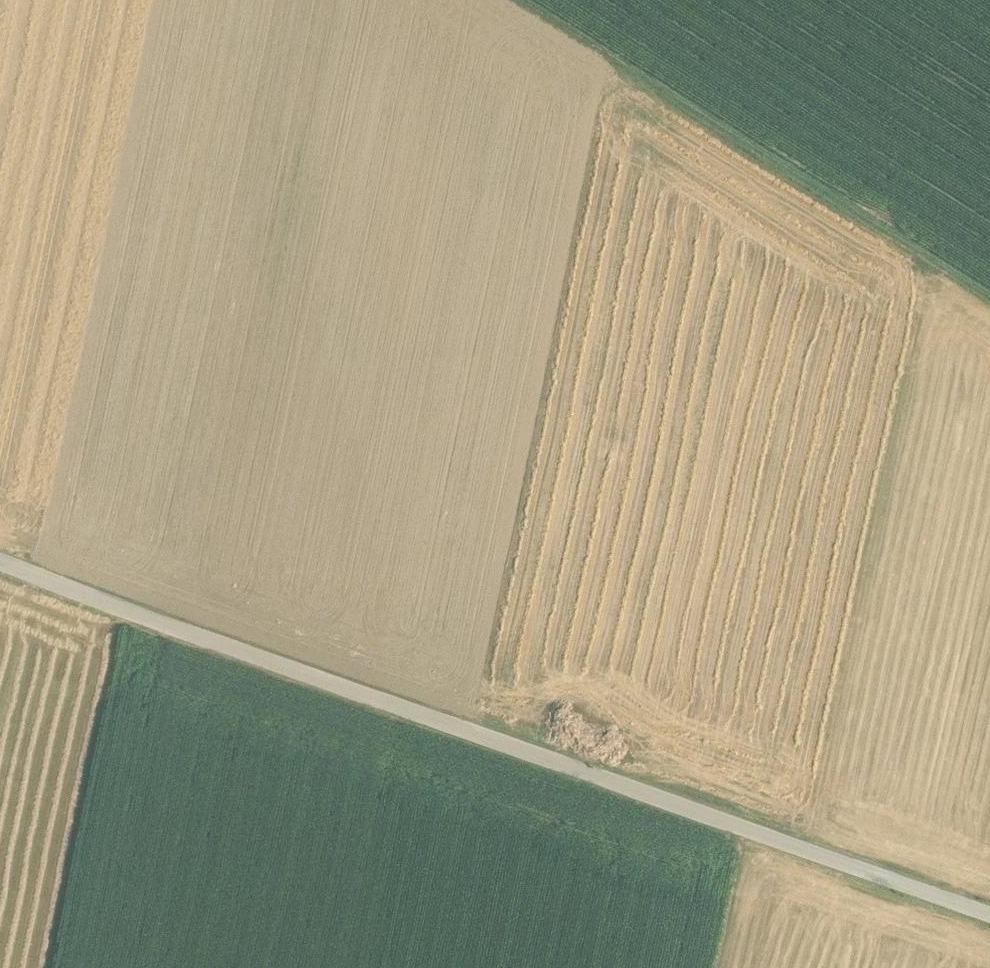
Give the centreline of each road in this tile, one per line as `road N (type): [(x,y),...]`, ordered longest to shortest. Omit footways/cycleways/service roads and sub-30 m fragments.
road 1 (unclassified): [(989,918),(0,563)]
road 2 (track): [(989,299),(512,0)]

